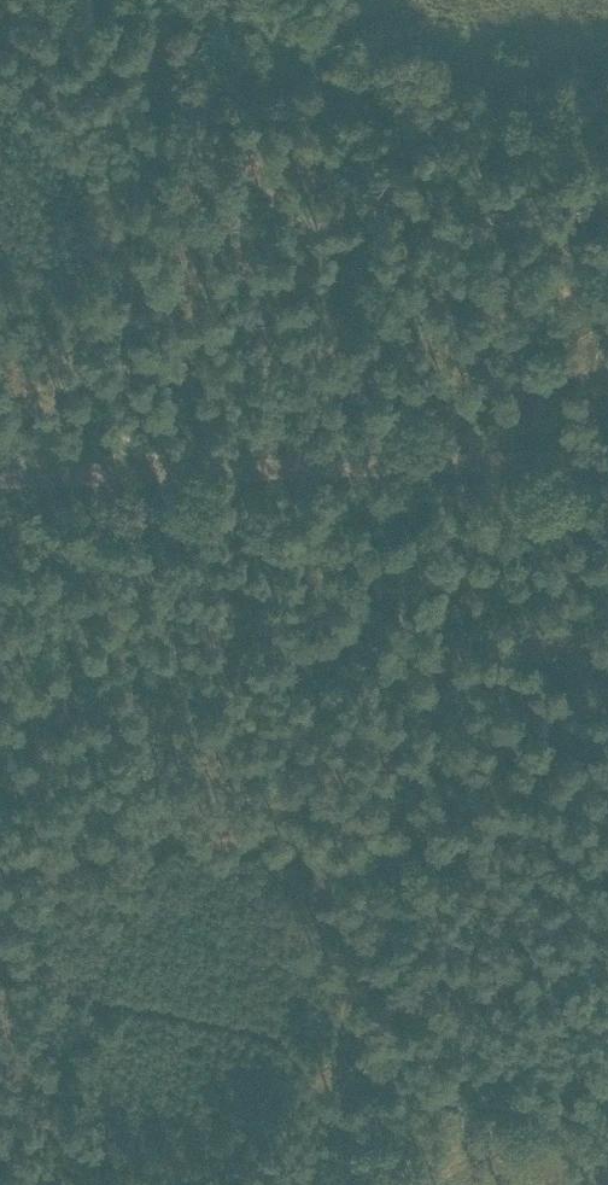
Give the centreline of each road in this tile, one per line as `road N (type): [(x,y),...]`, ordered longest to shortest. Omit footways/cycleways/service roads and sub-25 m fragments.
road 1 (track): [(111,479),(607,456)]
road 2 (track): [(139,0),(142,83),(111,479)]
road 3 (track): [(607,1142),(391,1117),(369,1184)]

